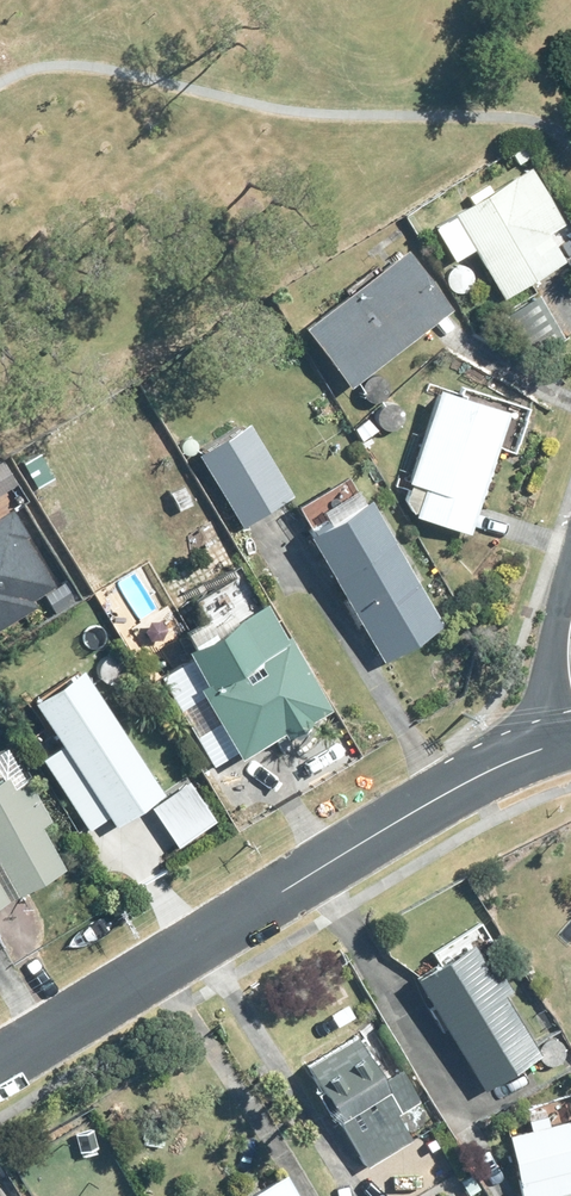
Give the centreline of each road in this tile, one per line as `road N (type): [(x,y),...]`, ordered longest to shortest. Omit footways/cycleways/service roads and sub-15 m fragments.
road 1 (residential): [(570,739),(515,757),(324,863),(0,1063)]

